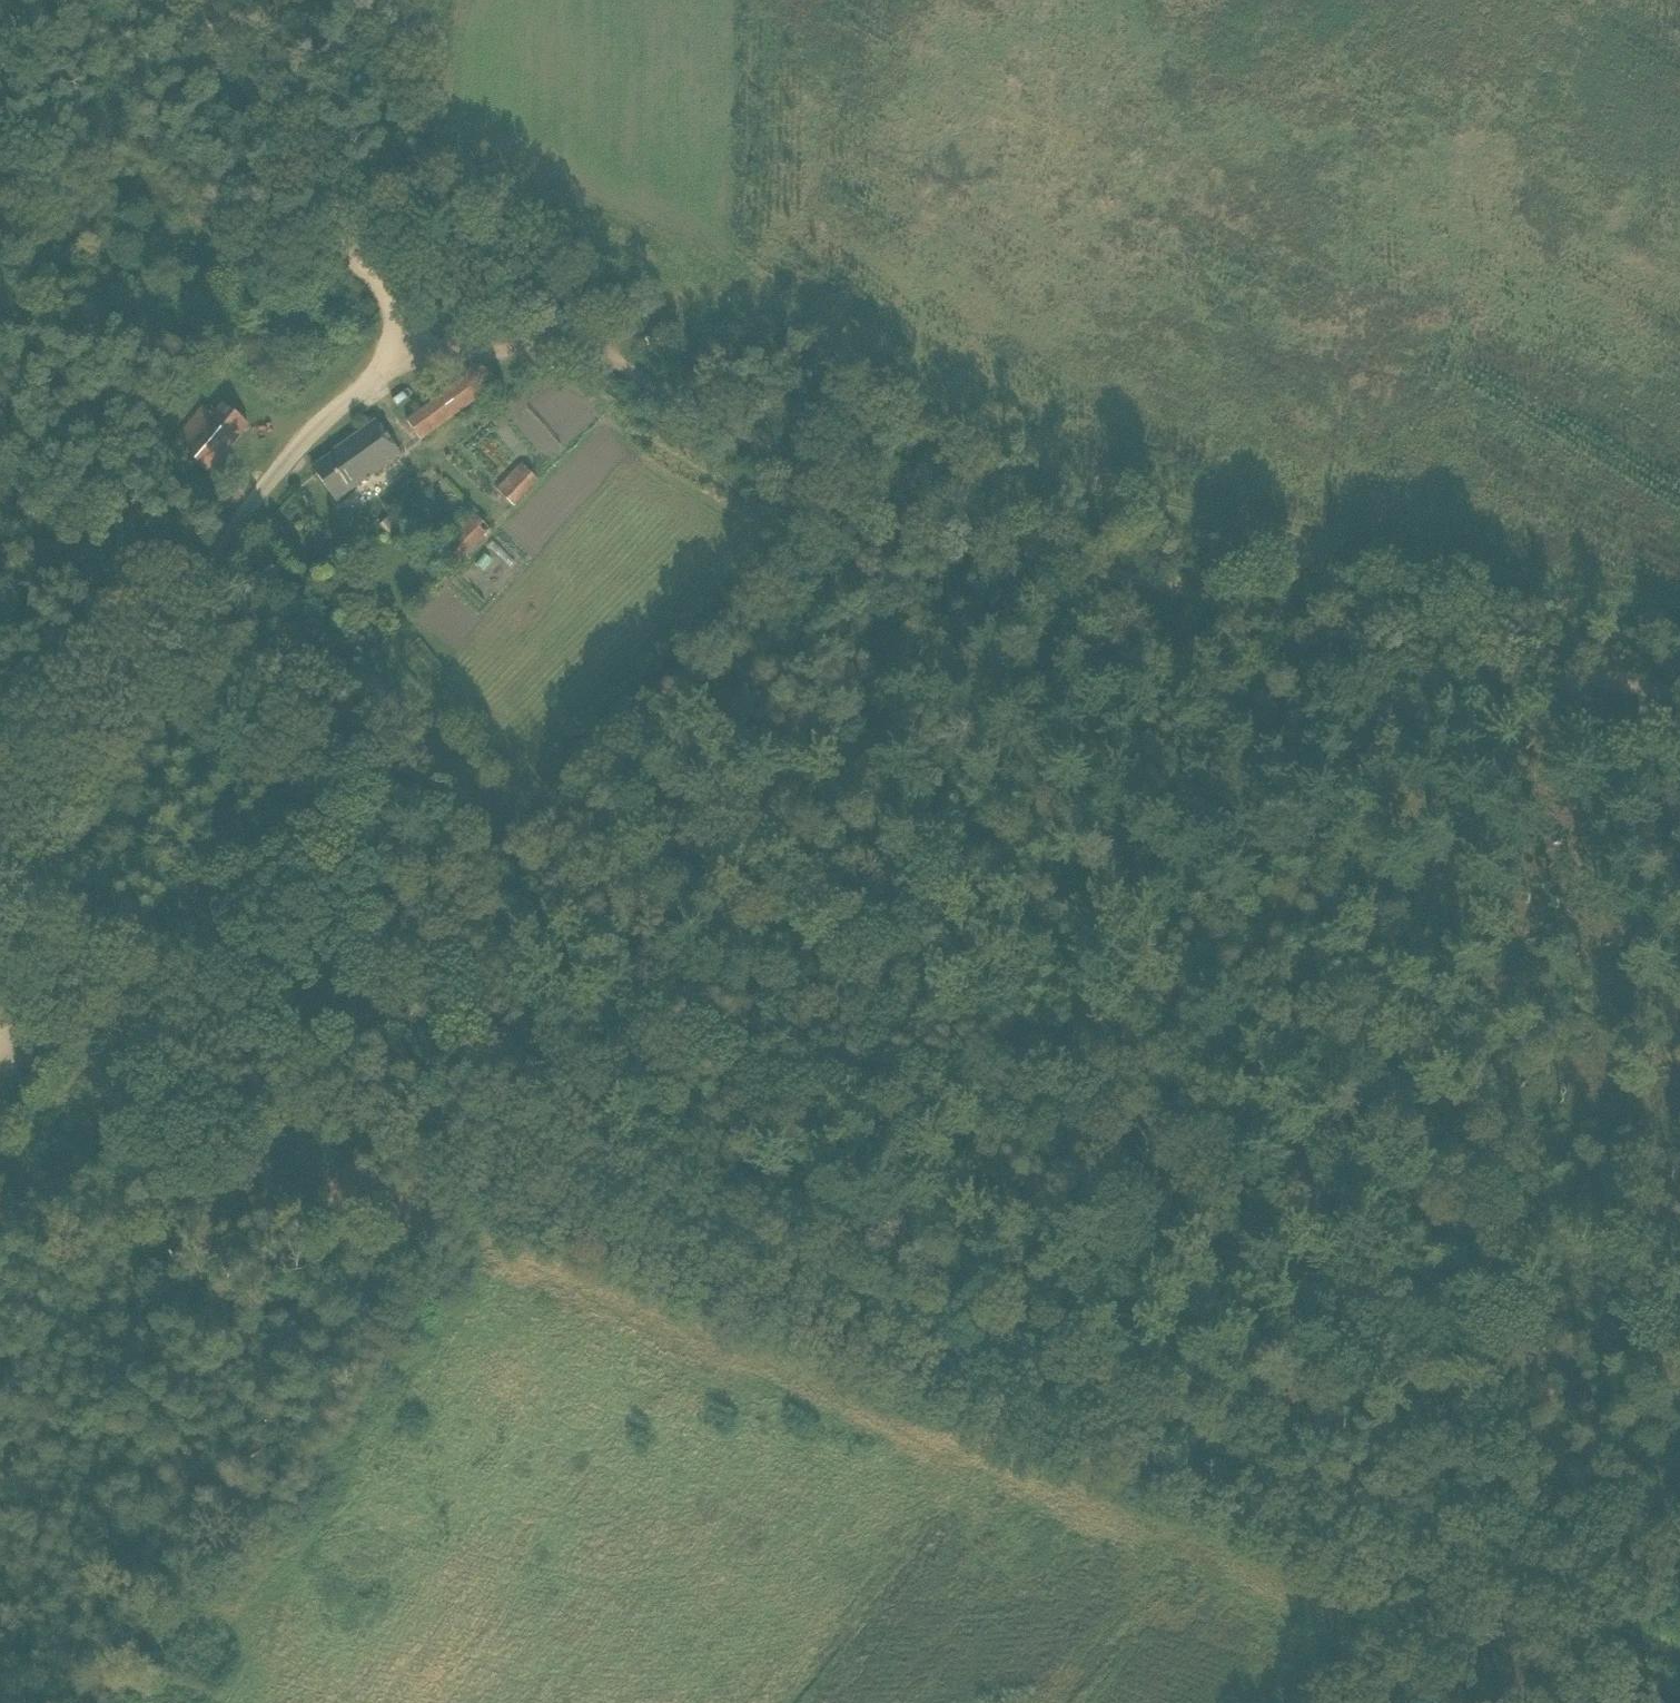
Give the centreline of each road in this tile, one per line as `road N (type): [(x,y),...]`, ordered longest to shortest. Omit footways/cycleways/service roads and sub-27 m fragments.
road 1 (track): [(1481,1608),(46,989)]
road 2 (track): [(378,270),(402,365),(455,349),(566,345),(600,355),(764,450),(933,522),(1269,614),(1679,694)]
road 3 (unclassified): [(0,833),(290,453),(322,418),(402,365)]
road 4 (track): [(184,0),(294,139),(366,249)]
road 5 (track): [(415,0),(393,76),(366,249)]
road 6 (track): [(1481,1608),(1679,1693)]

